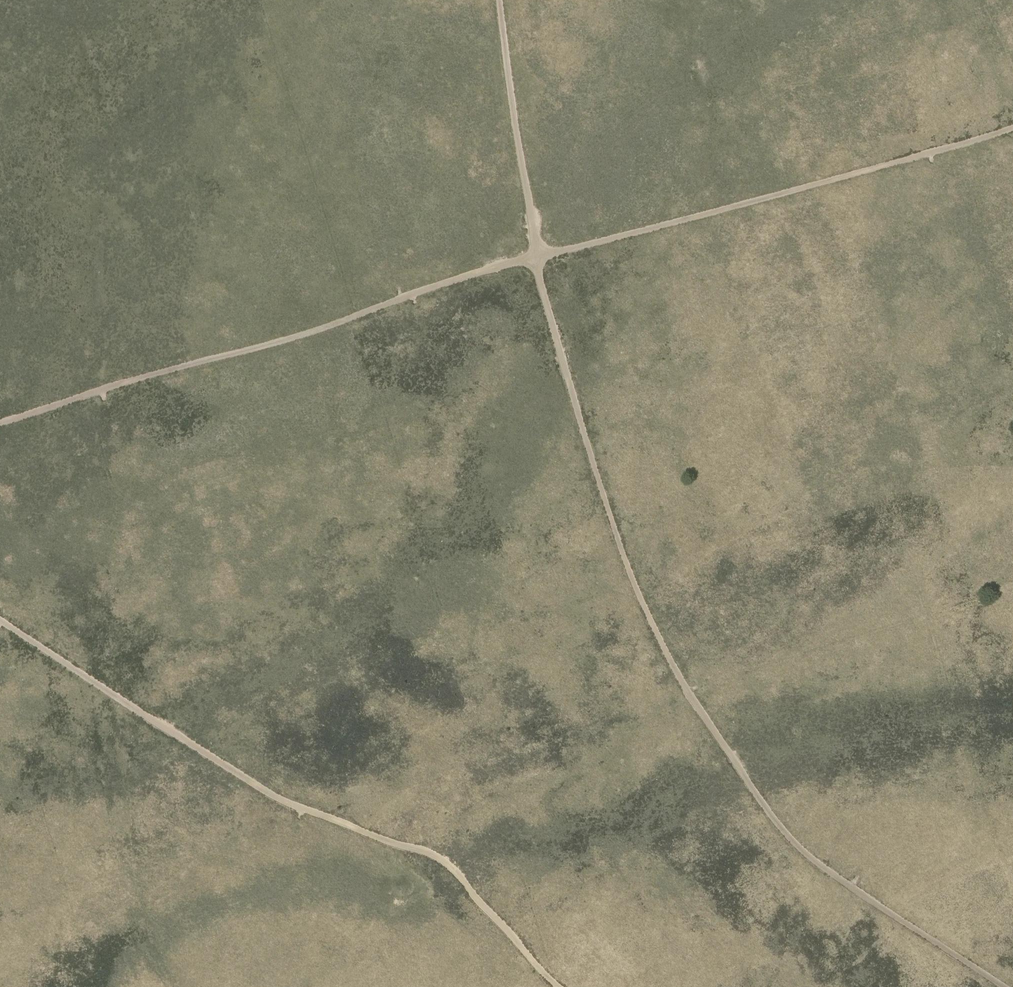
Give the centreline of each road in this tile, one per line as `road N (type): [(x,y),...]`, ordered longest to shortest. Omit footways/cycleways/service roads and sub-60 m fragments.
road 1 (track): [(538,258),(610,515),(679,677),(801,849),(1003,986)]
road 2 (track): [(499,0),(538,258),(0,423)]
road 3 (track): [(0,621),(284,801),(447,864),(558,986)]
road 4 (track): [(538,258),(1012,129)]

